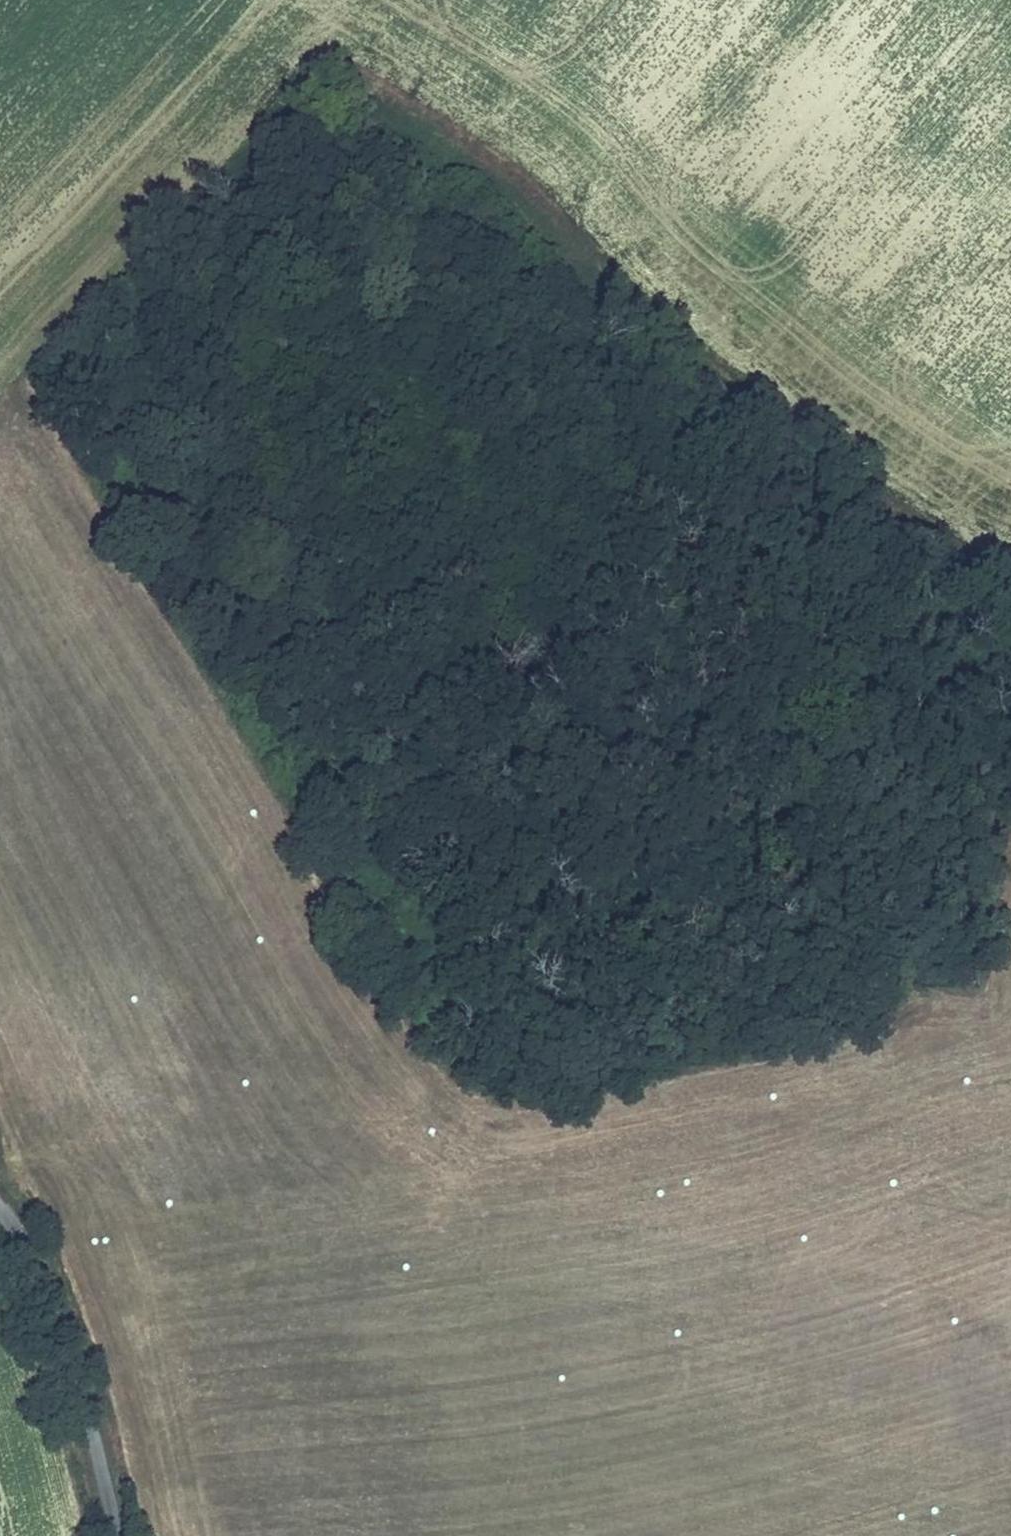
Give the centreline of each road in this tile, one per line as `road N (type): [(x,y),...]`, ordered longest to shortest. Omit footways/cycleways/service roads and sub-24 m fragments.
road 1 (unclassified): [(0,1222),(80,1422),(107,1535)]

